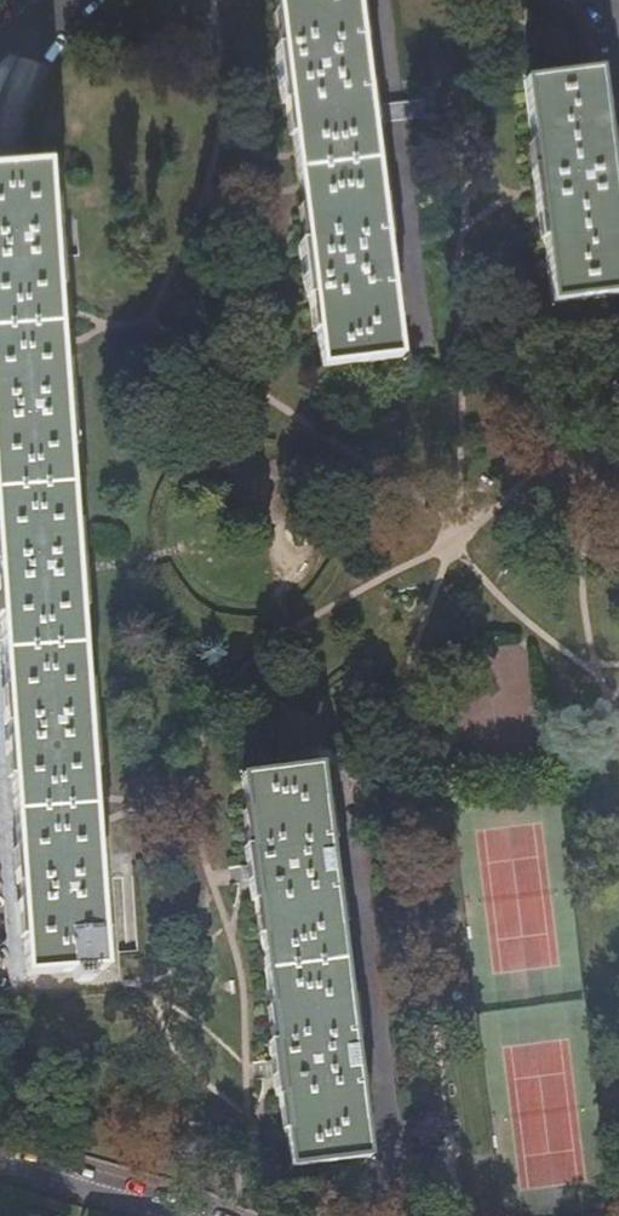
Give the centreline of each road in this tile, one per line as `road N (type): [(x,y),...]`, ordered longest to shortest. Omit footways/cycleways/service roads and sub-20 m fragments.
road 1 (residential): [(158,1215),(0,1168)]

